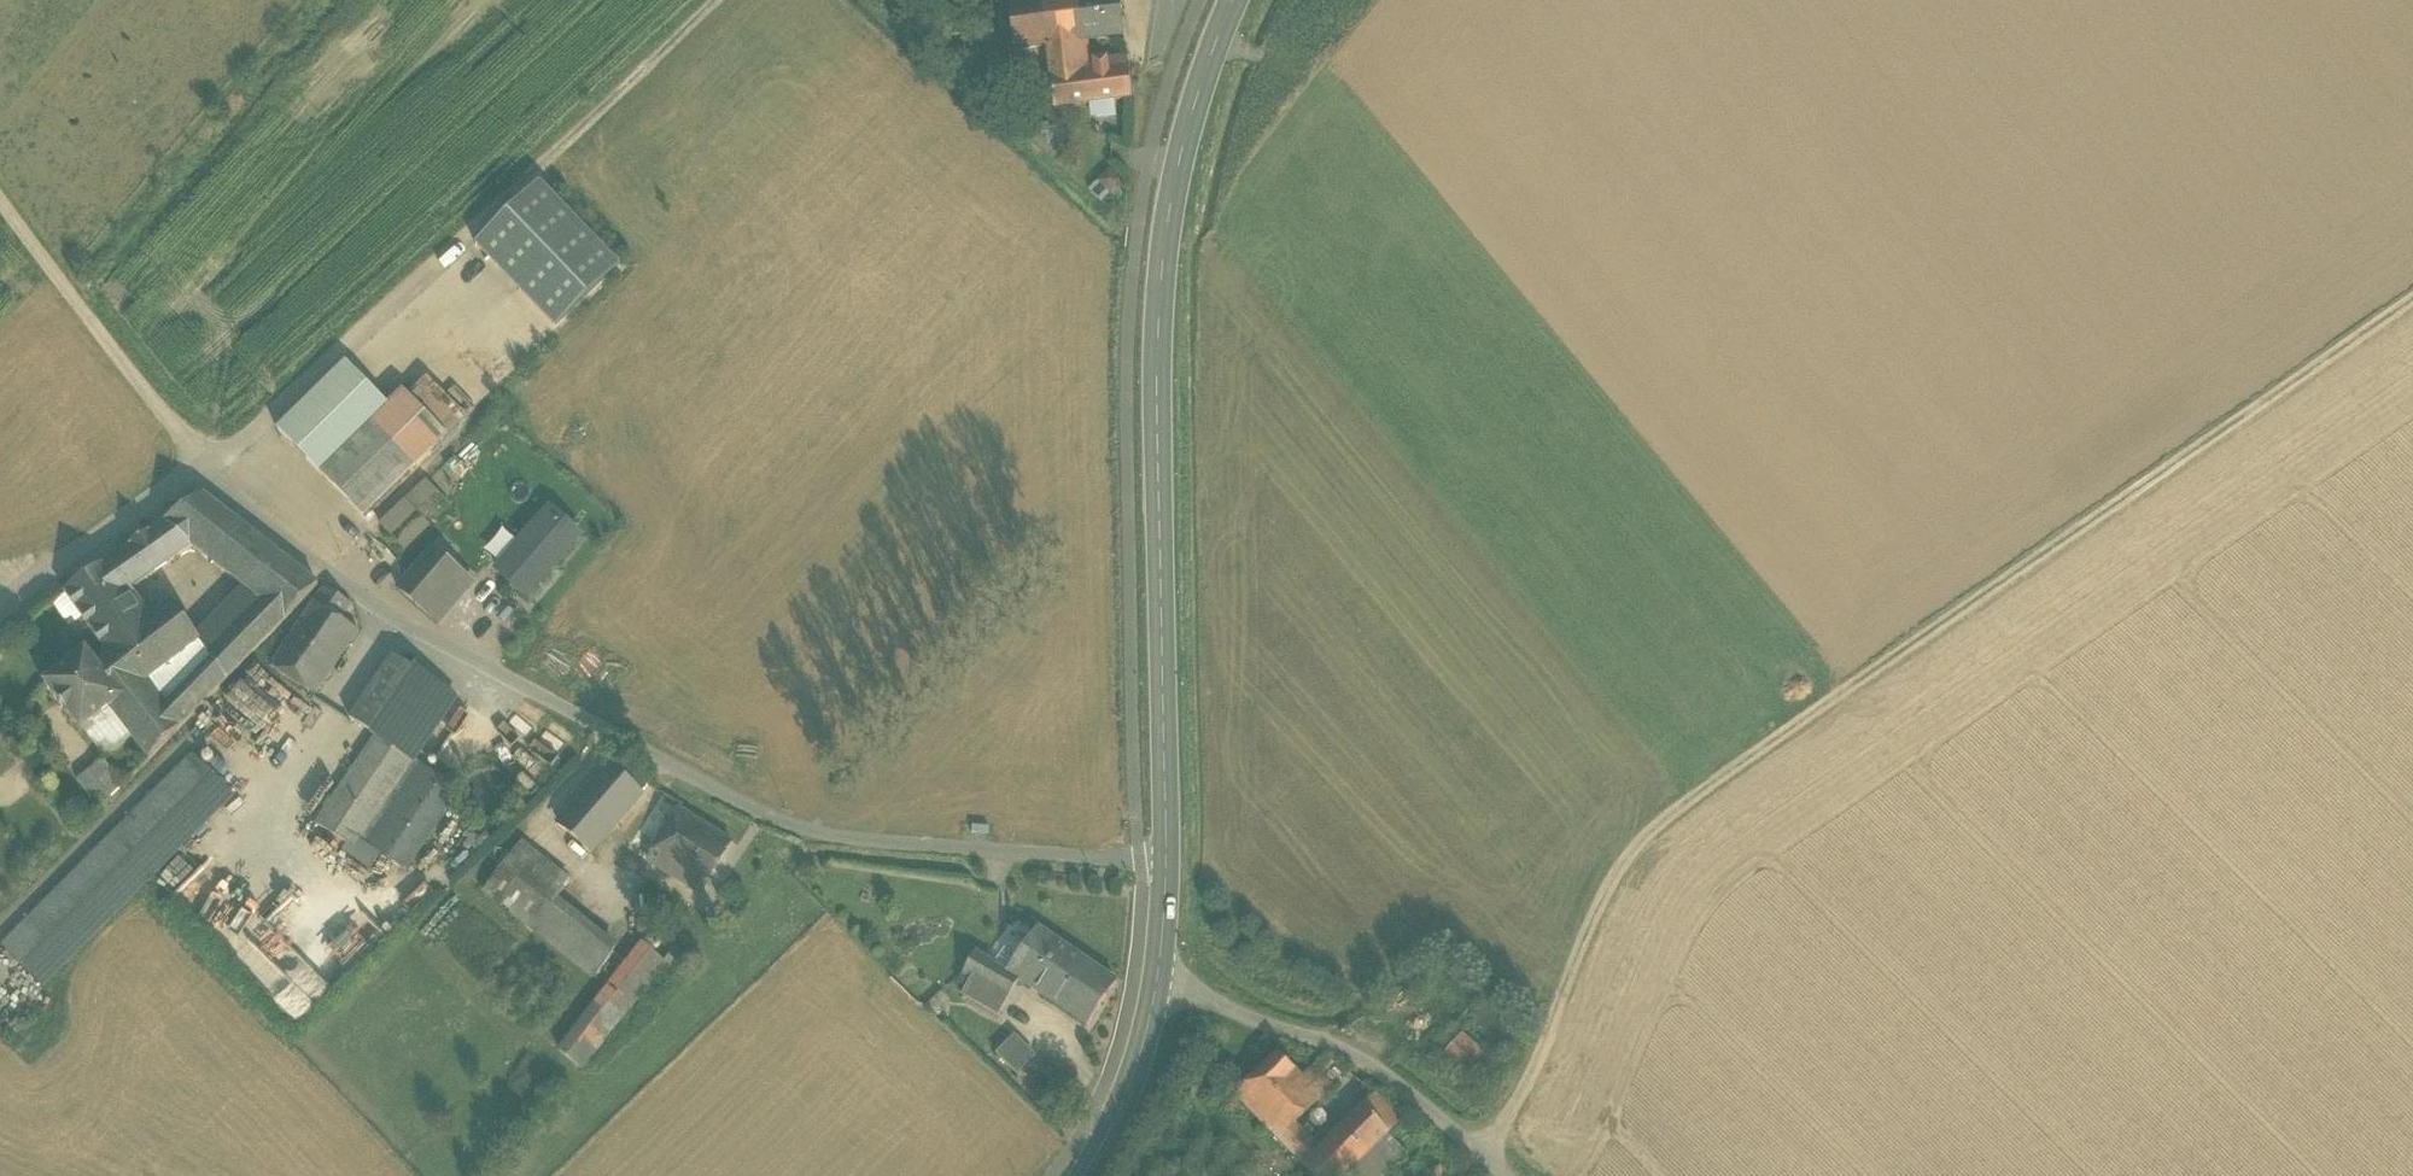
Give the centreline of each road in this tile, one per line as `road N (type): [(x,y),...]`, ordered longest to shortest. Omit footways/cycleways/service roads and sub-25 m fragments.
road 1 (residential): [(1166,859),(849,841),(767,819),(506,689),(382,608),(199,464)]
road 2 (tertiary): [(1232,0),(1183,147),(1156,284),(1166,859)]
road 3 (unclassified): [(716,0),(243,439),(199,464)]
road 4 (unclassified): [(1159,978),(1356,1052),(1500,1175)]
road 5 (track): [(0,198),(199,464)]
road 6 (residential): [(199,464),(20,591),(0,621)]
road 7 (tertiary): [(1159,978),(1114,1127),(1084,1175)]

